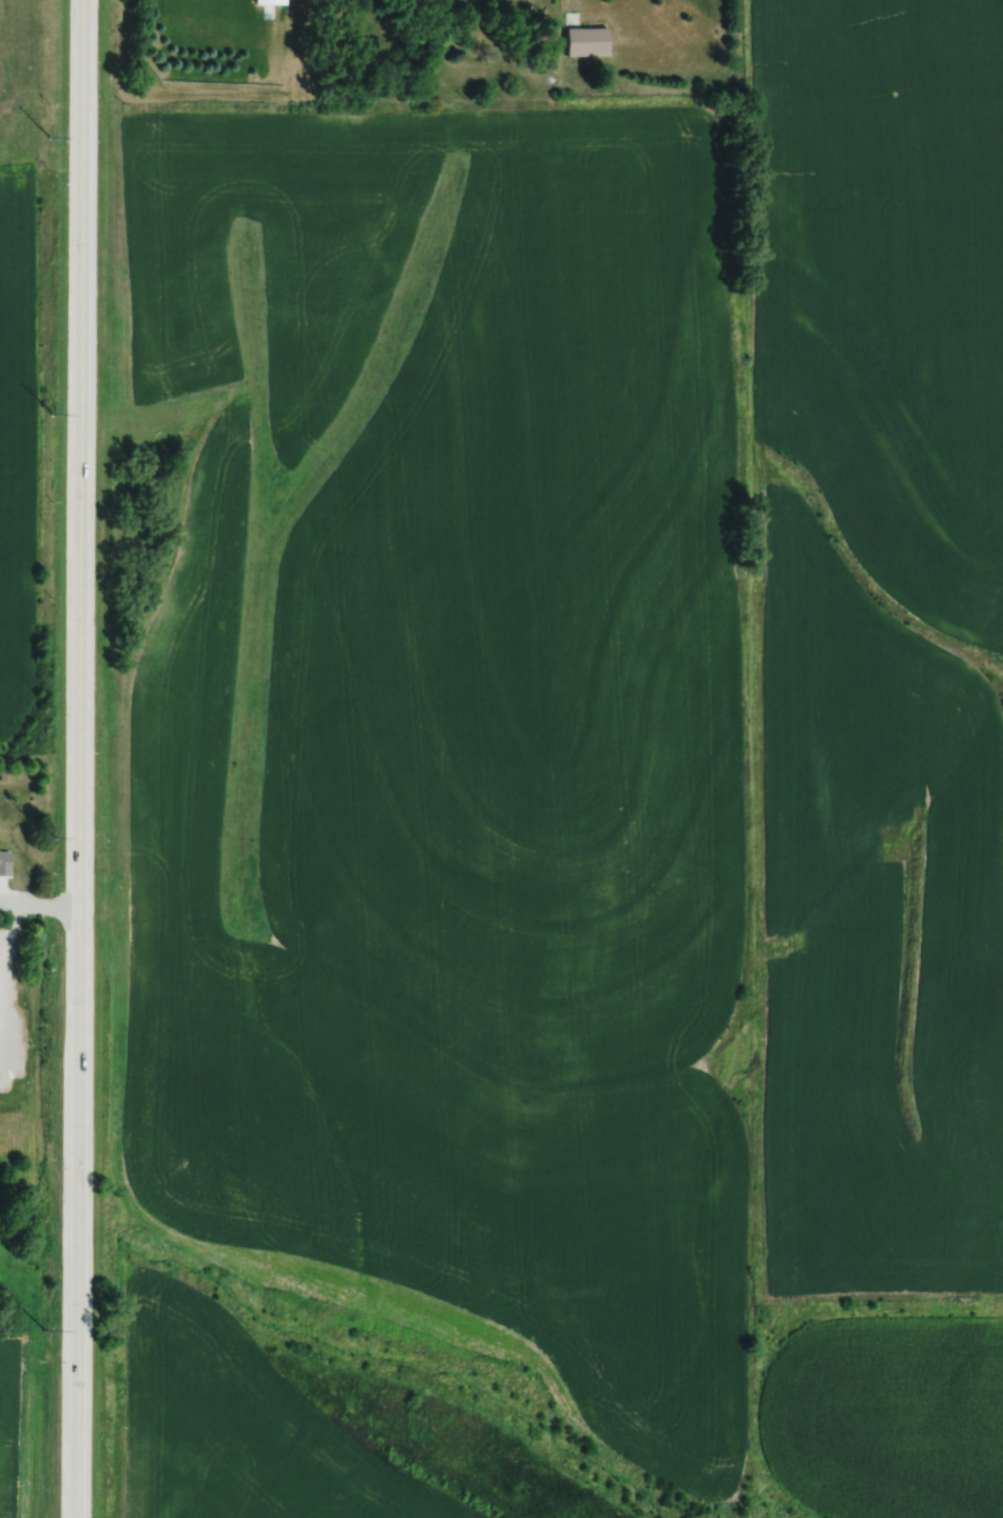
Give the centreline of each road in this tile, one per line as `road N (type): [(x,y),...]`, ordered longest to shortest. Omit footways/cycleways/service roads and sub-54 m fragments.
road 1 (secondary): [(73,1517),(81,0)]

